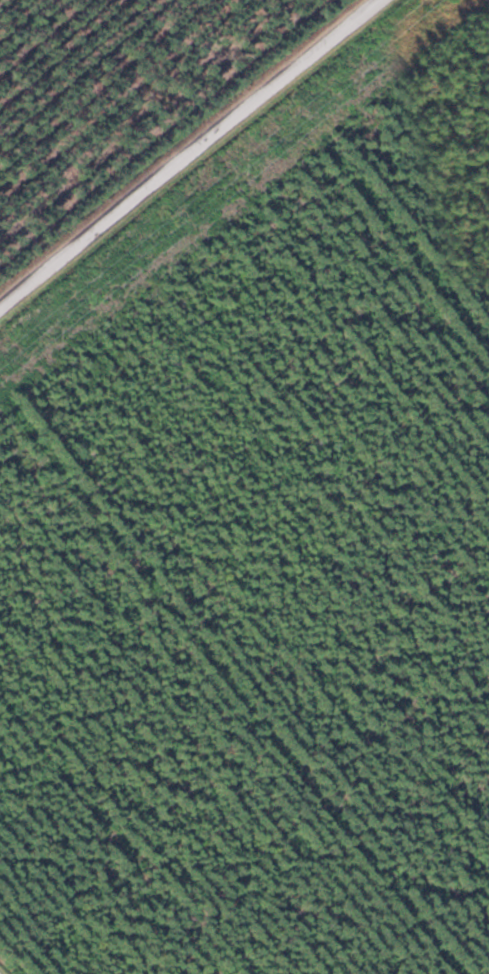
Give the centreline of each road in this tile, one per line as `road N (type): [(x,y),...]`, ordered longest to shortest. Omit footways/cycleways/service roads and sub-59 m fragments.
road 1 (track): [(0,307),(378,0)]

